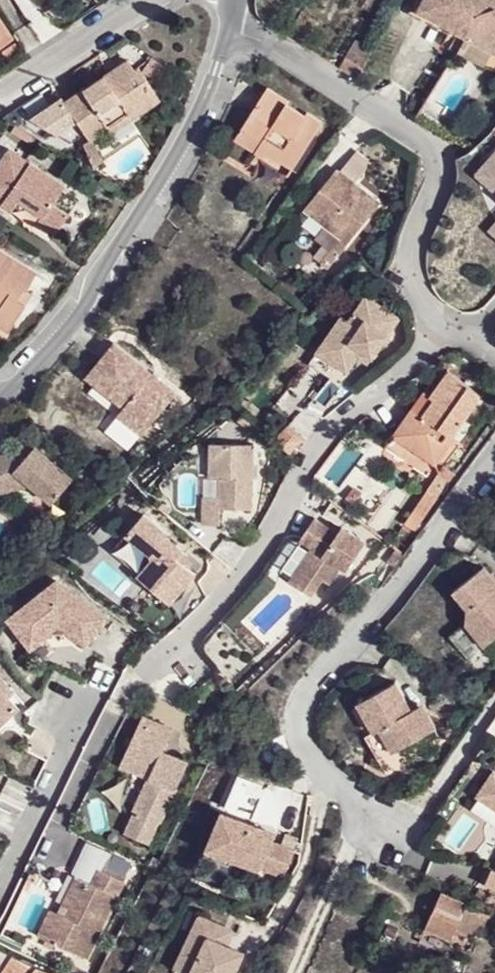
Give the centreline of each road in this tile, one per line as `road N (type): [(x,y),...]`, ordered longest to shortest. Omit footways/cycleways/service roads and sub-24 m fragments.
road 1 (residential): [(494,459),(450,523),(332,656),(298,723),(361,820),(313,972)]
road 2 (residential): [(142,675),(234,587),(311,449),(445,323)]
road 3 (tertiary): [(0,398),(82,311),(175,156),(213,80),(228,28)]
road 4 (residential): [(228,28),(282,50),(441,159),(405,274),(411,291),(445,323)]
road 5 (residential): [(0,889),(75,709)]
road 6 (residential): [(140,0),(0,97)]

